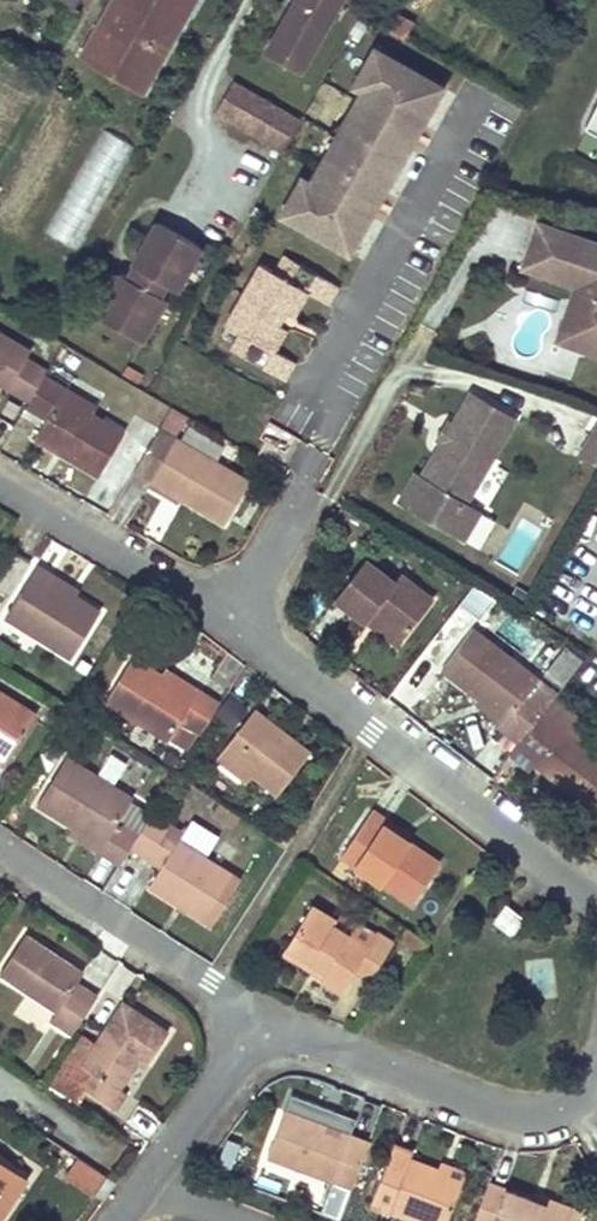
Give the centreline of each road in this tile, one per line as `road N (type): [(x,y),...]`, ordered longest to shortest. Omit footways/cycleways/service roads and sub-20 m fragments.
road 1 (residential): [(596,910),(228,623)]
road 2 (residential): [(260,1023),(502,1116),(553,1113),(587,1096),(596,1075)]
road 3 (residential): [(0,855),(260,1023)]
road 4 (residential): [(228,623),(0,489)]
road 5 (residential): [(146,1188),(260,1023)]
road 6 (residential): [(306,495),(228,623)]

